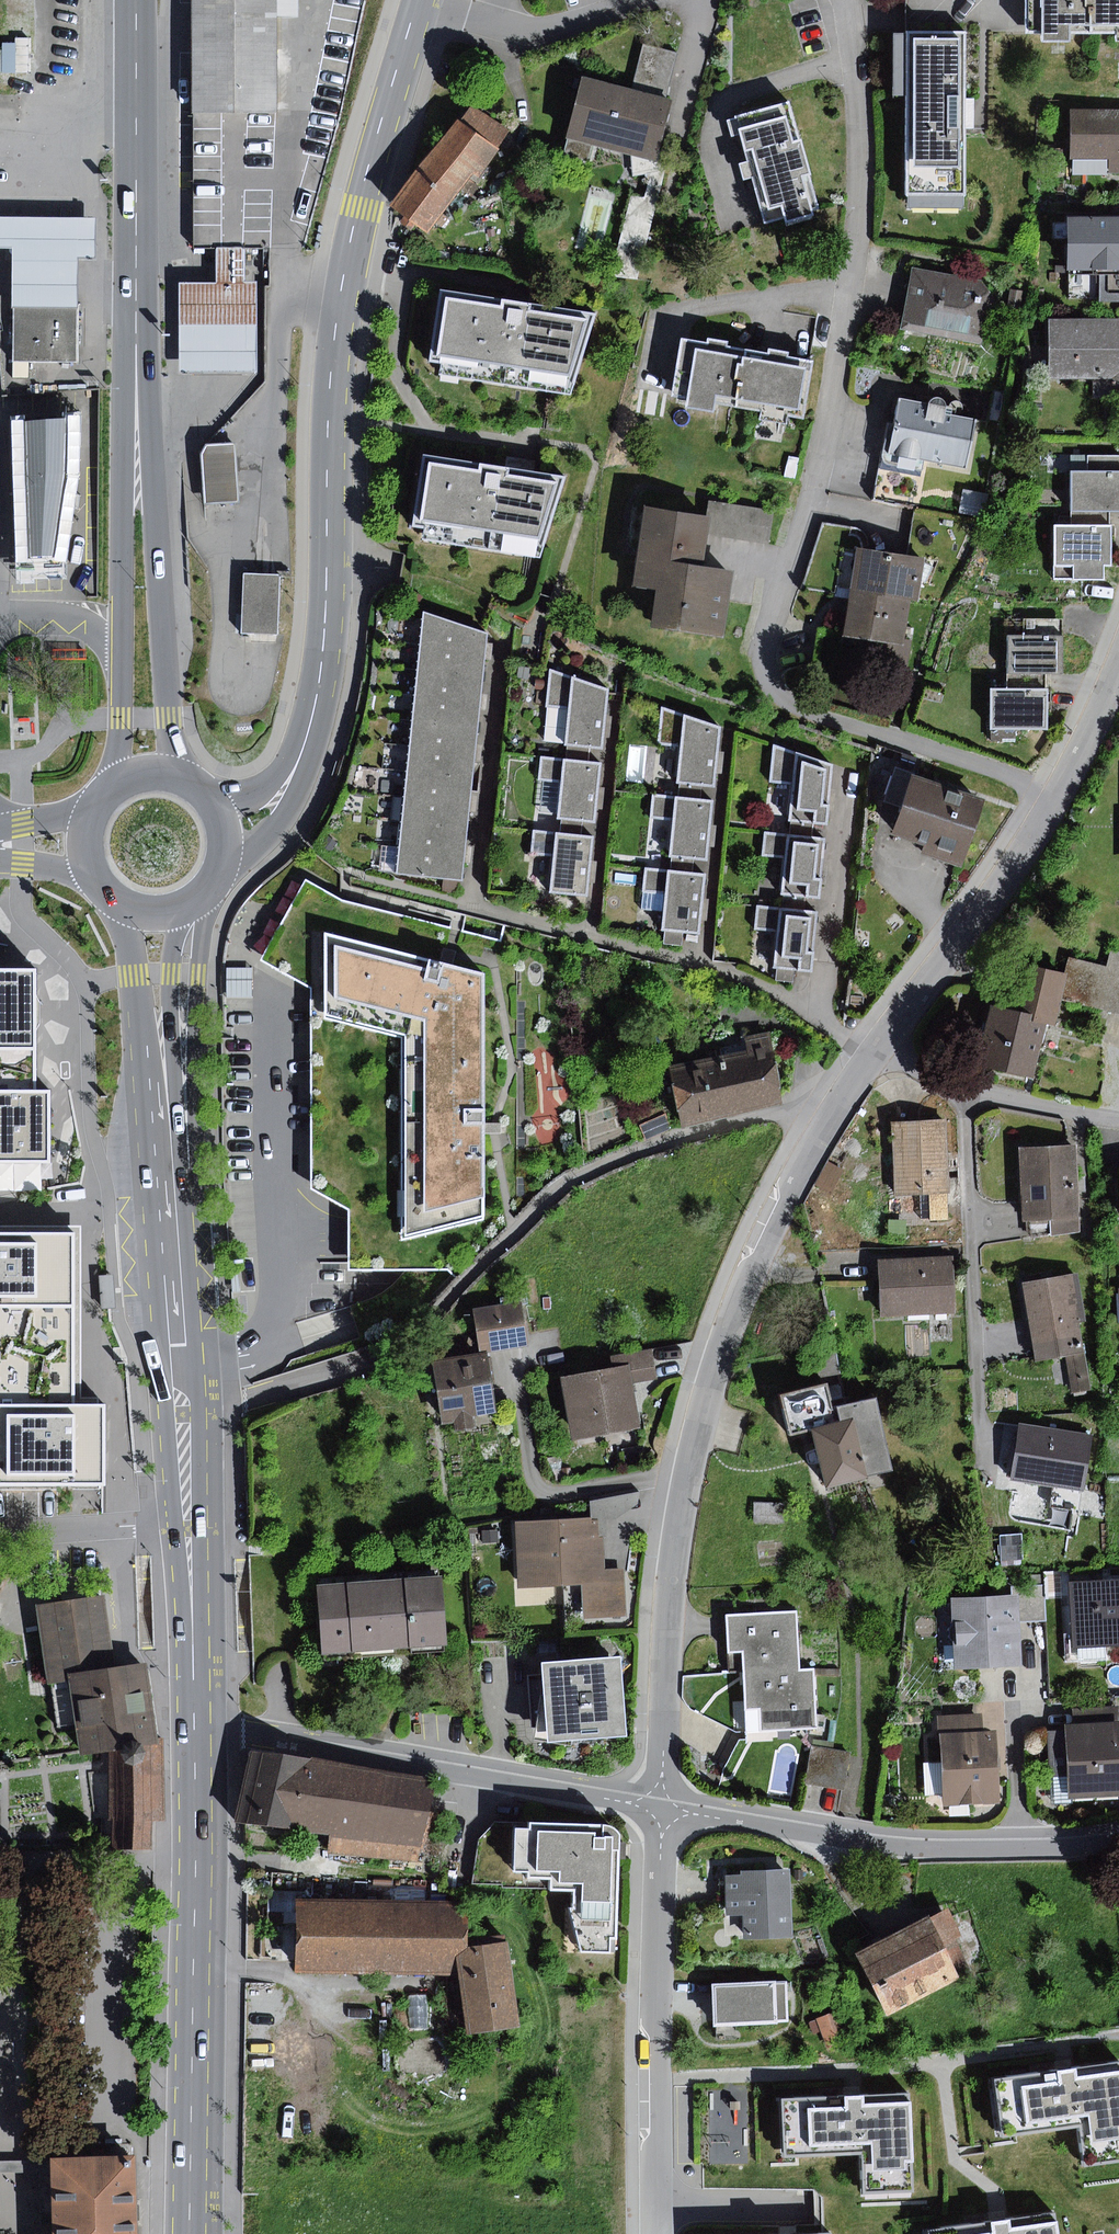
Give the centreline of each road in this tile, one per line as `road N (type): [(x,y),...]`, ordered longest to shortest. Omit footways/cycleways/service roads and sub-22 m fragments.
road 1 (residential): [(1054,798),(827,1121),(764,1237),(719,1353),(670,1587),(663,1809)]
road 2 (residential): [(1054,798),(802,712),(779,697),(767,676),(766,644),(824,440),(857,230),(861,138),(845,0)]
road 3 (primary): [(312,725),(325,633),(328,419),(340,294),(418,0)]
road 4 (primary): [(162,1035),(198,1522),(203,1727)]
road 5 (primary): [(203,1727),(191,2233)]
road 6 (residential): [(203,1727),(663,1809)]
road 7 (residential): [(663,1809),(902,1845),(1118,1841)]
road 8 (motorway): [(137,0),(138,444)]
road 9 (unclassified): [(663,1809),(659,2233)]
road 10 (motorway): [(176,775),(138,444)]
road 11 (residential): [(639,0),(540,32),(418,0)]
road 12 (motorway): [(138,444),(121,647)]
road 13 (primary): [(223,866),(289,811),(302,786),(312,725)]
road 14 (residential): [(1118,665),(1054,798)]
road 15 (motorway): [(121,647),(113,788)]
road 16 (primary): [(122,903),(162,1035)]
road 17 (primary): [(312,725),(259,790),(234,799),(210,797)]
road 18 (primary): [(162,1035),(188,905)]
road 19 (residential): [(0,619),(53,615),(121,647)]

